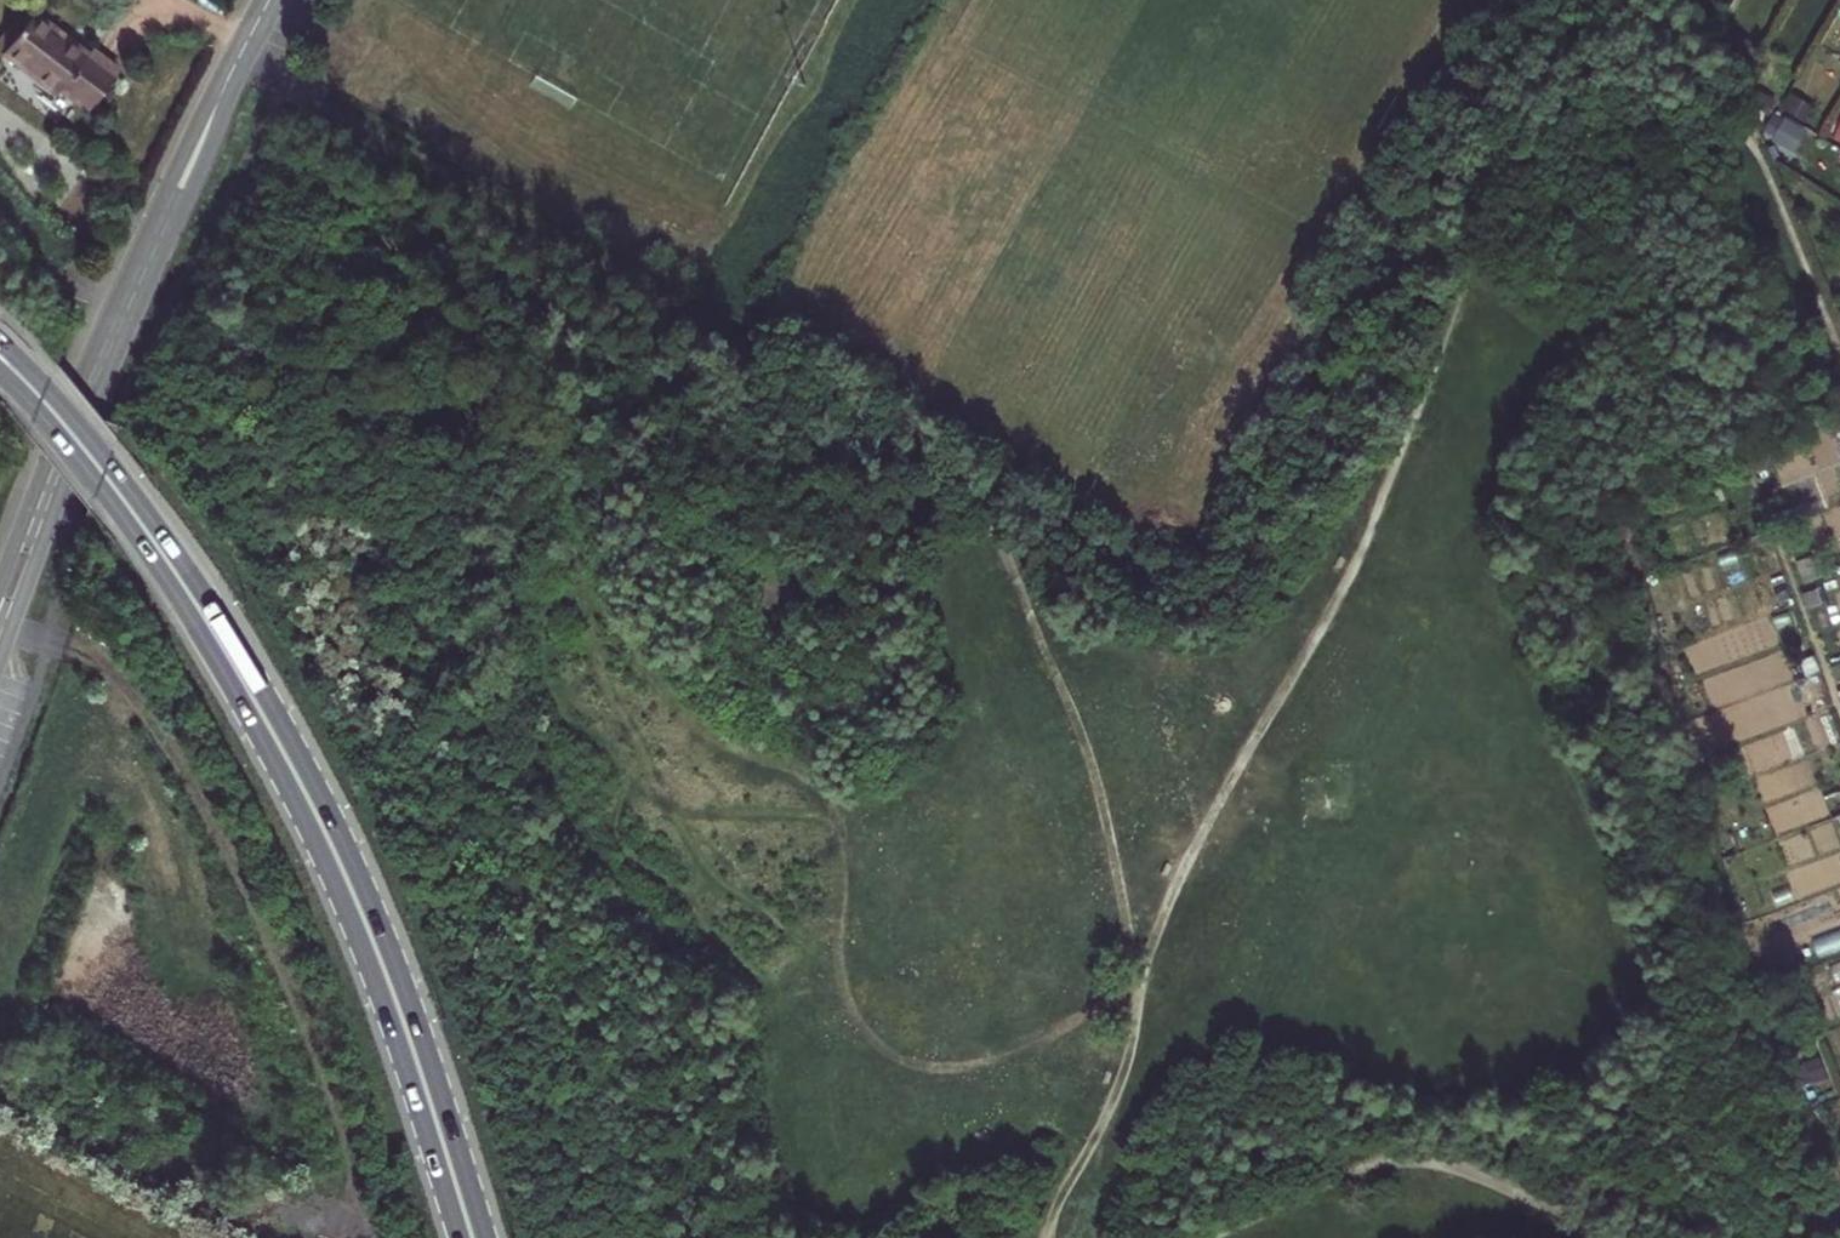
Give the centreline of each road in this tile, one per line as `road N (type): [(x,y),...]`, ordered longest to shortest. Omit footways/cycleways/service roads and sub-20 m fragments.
road 1 (secondary): [(25,375),(172,564),(299,778),(390,982),(474,1237)]
road 2 (residential): [(0,624),(137,281),(272,0)]
road 3 (track): [(1839,708),(1754,471)]

